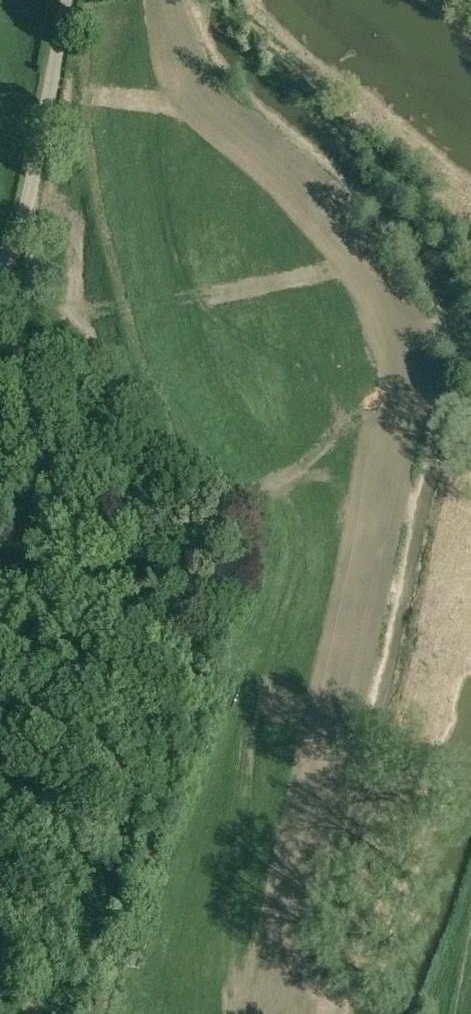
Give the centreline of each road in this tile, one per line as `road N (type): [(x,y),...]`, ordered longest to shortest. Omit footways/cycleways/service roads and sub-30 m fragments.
road 1 (unclassified): [(0,263),(24,212),(67,0)]

